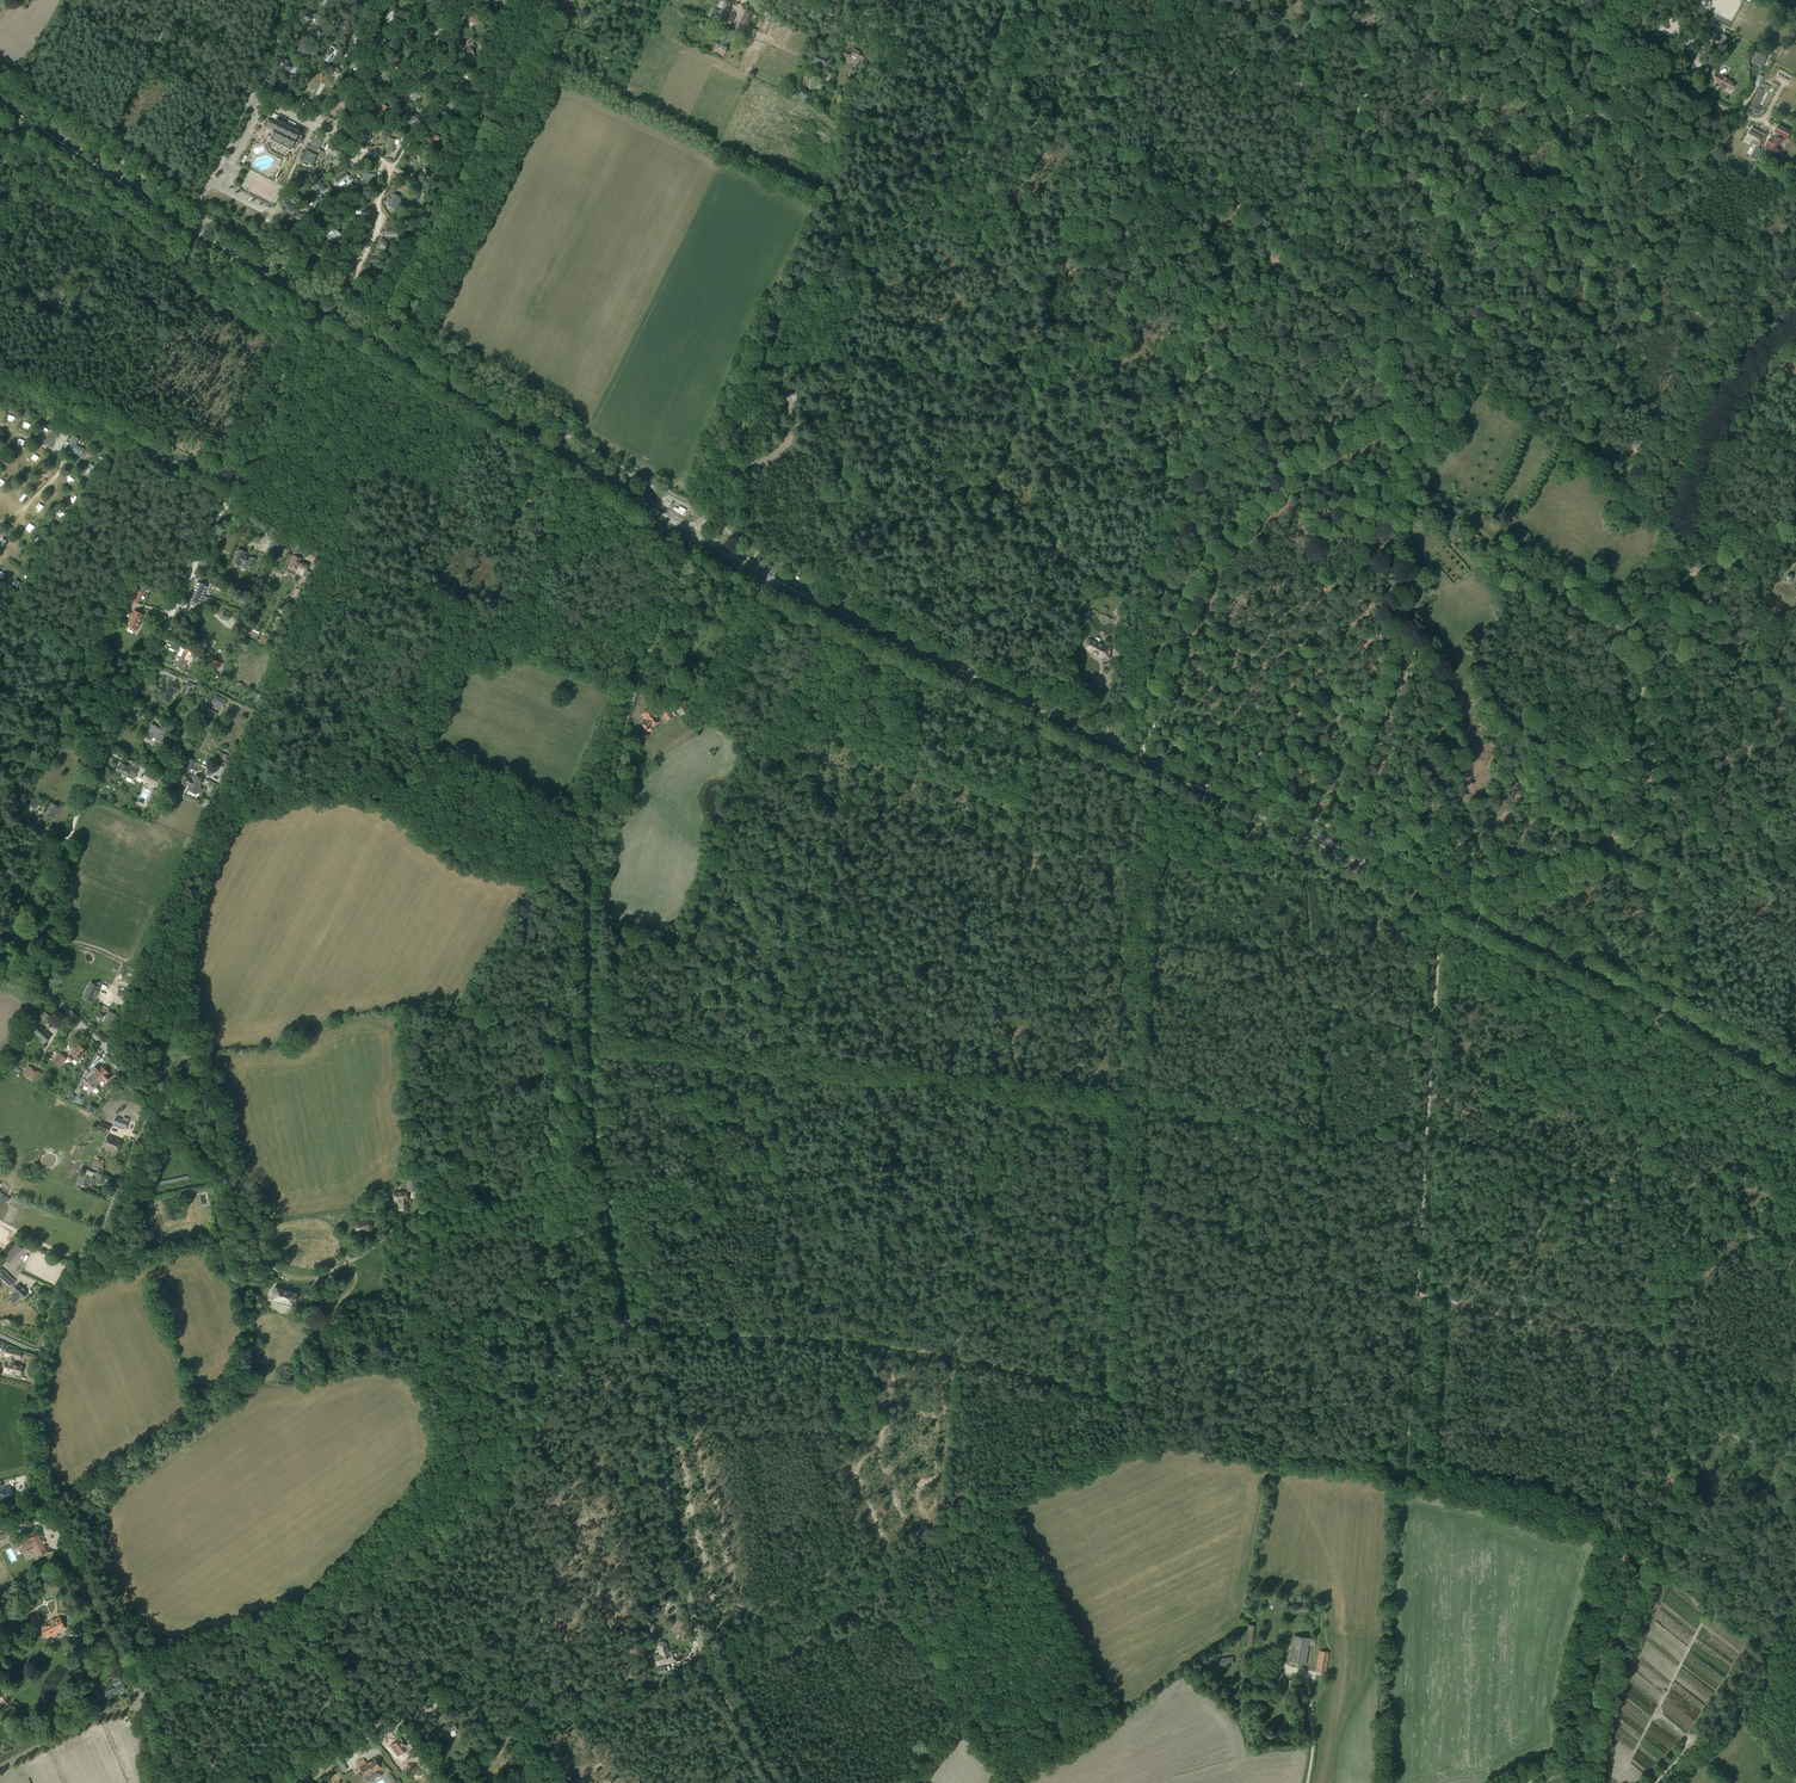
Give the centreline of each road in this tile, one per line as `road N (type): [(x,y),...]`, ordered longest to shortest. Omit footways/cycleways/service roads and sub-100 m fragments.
road 1 (primary): [(1795,1082),(1462,908),(691,537)]
road 2 (track): [(1148,762),(1179,637),(1221,553),(1320,451),(1403,415),(1426,429),(1426,482),(1439,514),(1459,518),(1613,621),(1633,645),(1659,775),(1655,800)]
road 3 (track): [(700,1639),(941,1514),(954,1359),(1027,848)]
road 4 (unclassified): [(628,1333),(590,1097),(590,847),(612,755),(691,537)]
road 5 (unclassified): [(322,308),(229,478),(69,819),(41,991)]
road 6 (unclassified): [(691,537),(774,332),(792,309),(935,197),(991,102),(1037,0)]
road 7 (track): [(1154,765),(1114,1398)]
road 8 (unclassified): [(138,1699),(321,1614),(493,1479),(578,1354),(628,1333)]
road 9 (unclassified): [(44,1495),(30,1455),(29,1418),(54,1312),(95,1243),(153,1100),(41,991)]
road 10 (track): [(1283,226),(1199,318),(1156,268),(1107,346),(1012,390),(924,549)]
road 11 (track): [(589,1041),(1134,1097)]
road 12 (track): [(196,1053),(153,1100),(219,1169),(262,1257),(278,1265),(345,1262),(399,1230),(526,1203)]
road 13 (track): [(628,1333),(801,1333),(954,1359),(1114,1398)]
road 14 (unclassified): [(778,1782),(706,1662),(628,1333)]
road 15 (track): [(1407,152),(1648,275),(1650,286),(1566,452)]
road 16 (primary): [(691,537),(322,308)]
road 17 (track): [(552,0),(543,34),(381,345)]
road 18 (primary): [(322,308),(0,99)]
road 19 (track): [(69,204),(267,340),(273,352),(215,468)]
road 20 (track): [(1795,930),(1742,887),(1727,861),(1724,823),(1746,776),(1779,624),(1795,605)]
road 21 (track): [(1795,323),(1737,374),(1712,414),(1672,554)]
road 22 (track): [(1302,237),(1185,476)]
road 23 (track): [(1303,231),(1415,0)]
road 24 (track): [(443,493),(550,549),(633,475)]
road 25 (track): [(1655,800),(1635,837),(1616,852),(1462,908)]
road 26 (unclassified): [(138,1699),(44,1495)]
road 27 (track): [(1419,1297),(1430,1102)]
road 28 (track): [(1653,1782),(1704,1731),(1769,1627)]
road 29 (track): [(273,398),(443,493)]
road 30 (track): [(130,985),(209,810)]
road 31 (track): [(924,549),(887,560),(835,455),(802,444)]
road 32 (track): [(1408,1474),(1419,1297)]
road 33 (track): [(75,414),(227,484)]
road 34 (track): [(98,146),(179,0)]
road 35 (track): [(1673,1349),(1795,1422)]
road 36 (track): [(1185,476),(1139,603)]
road 37 (track): [(1442,903),(1432,1037)]
road 38 (track): [(1407,152),(1369,189),(1303,231)]
road 39 (track): [(1712,362),(1726,327),(1677,287),(1650,286)]
road 40 (track): [(1139,603),(1134,697),(1156,716)]

